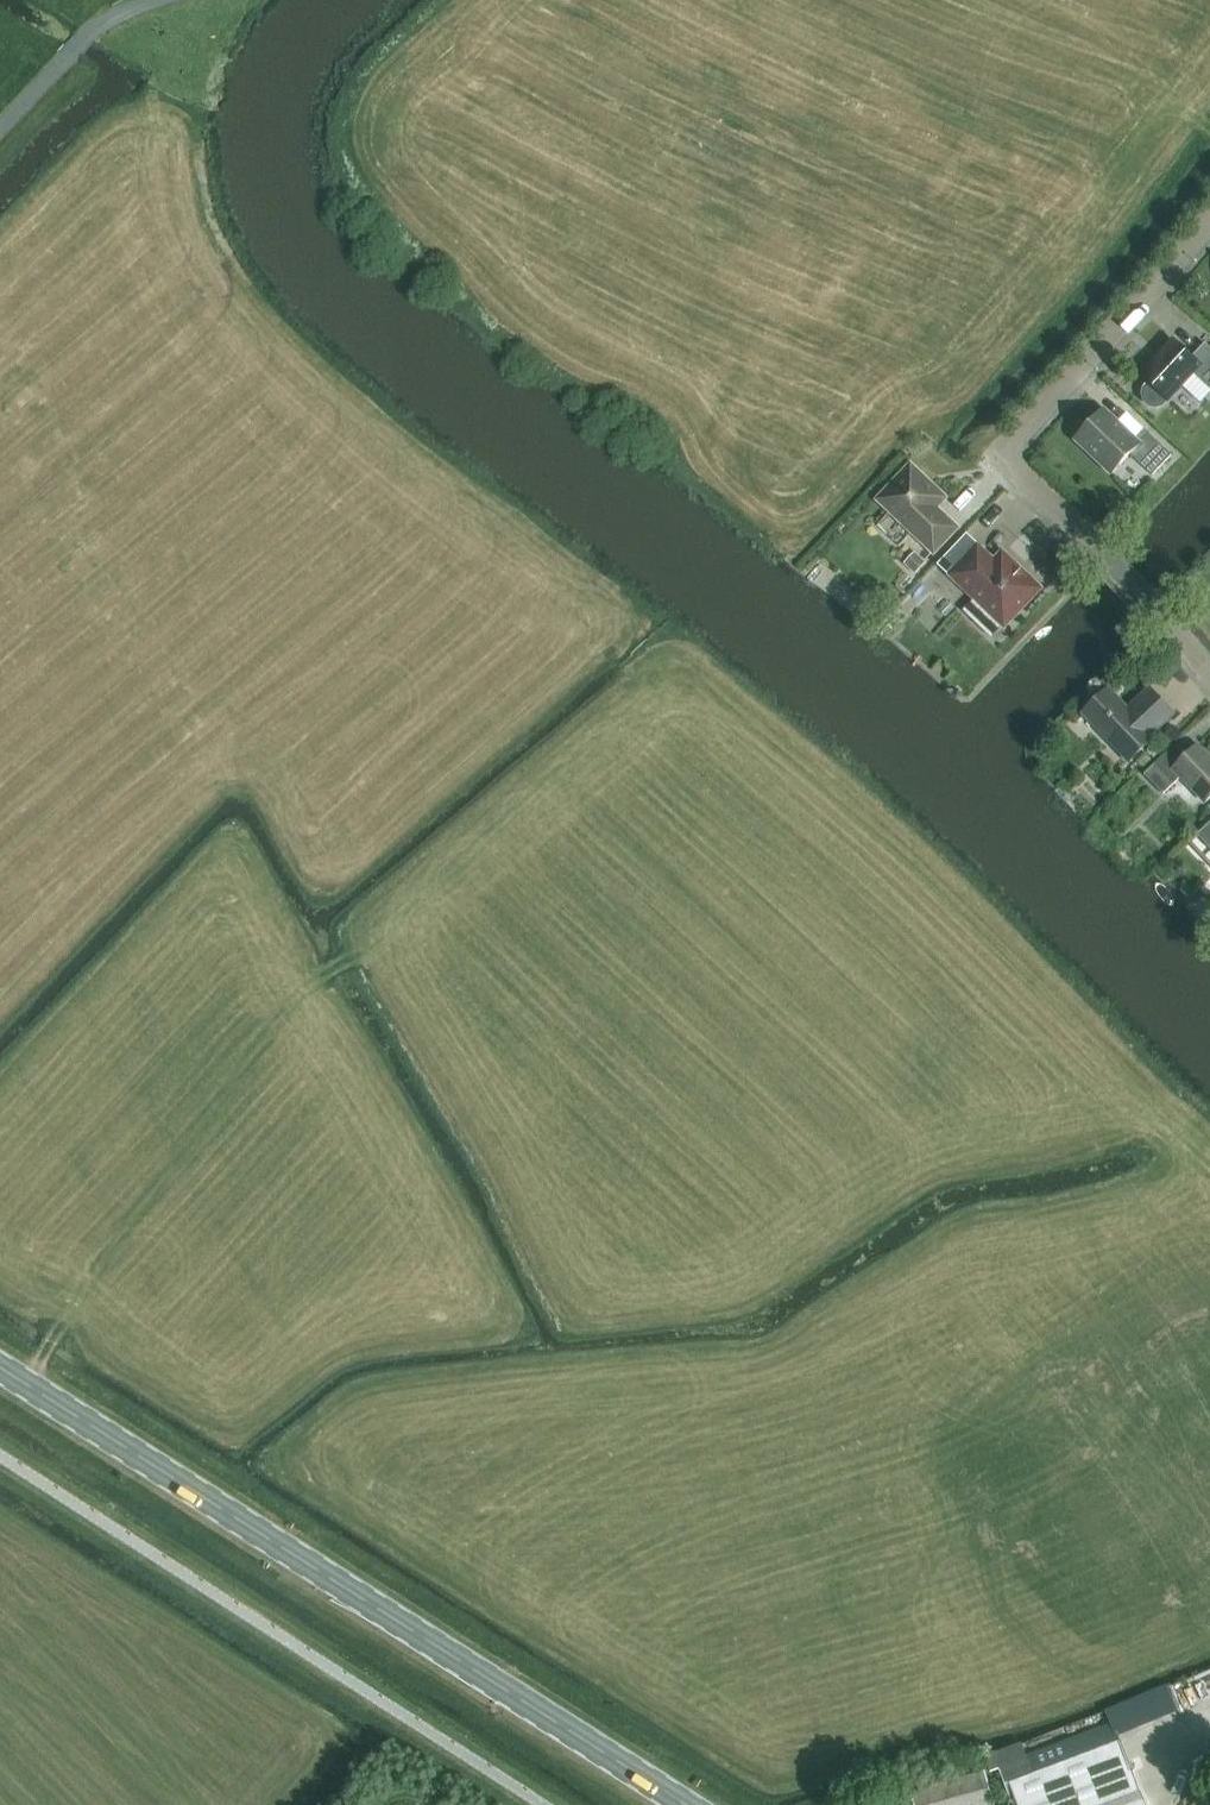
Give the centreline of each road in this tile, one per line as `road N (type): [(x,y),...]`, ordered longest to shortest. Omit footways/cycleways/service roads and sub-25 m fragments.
road 1 (primary): [(685,1804),(0,1367)]
road 2 (residential): [(1209,671),(1009,457),(1012,443),(1209,222)]

